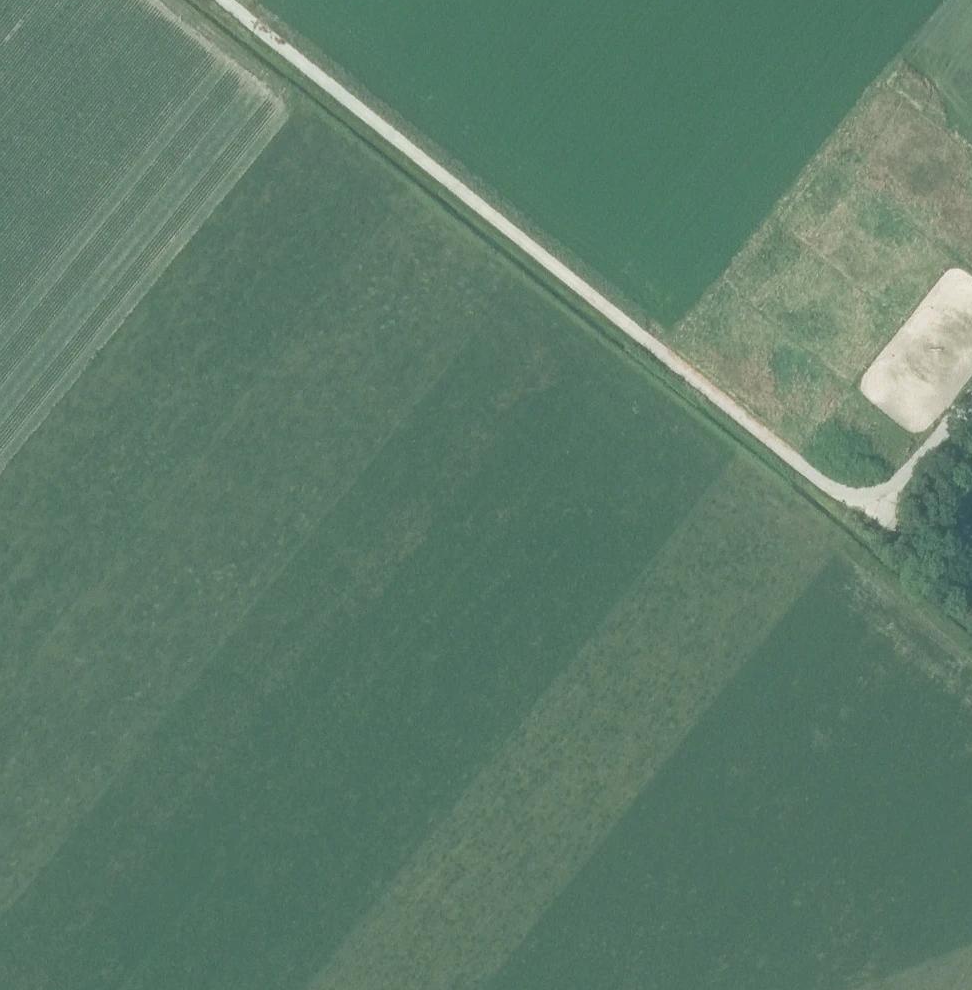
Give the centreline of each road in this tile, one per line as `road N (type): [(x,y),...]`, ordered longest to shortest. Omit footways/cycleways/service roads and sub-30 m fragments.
road 1 (track): [(212,0),(818,484),(875,488),(971,390)]

